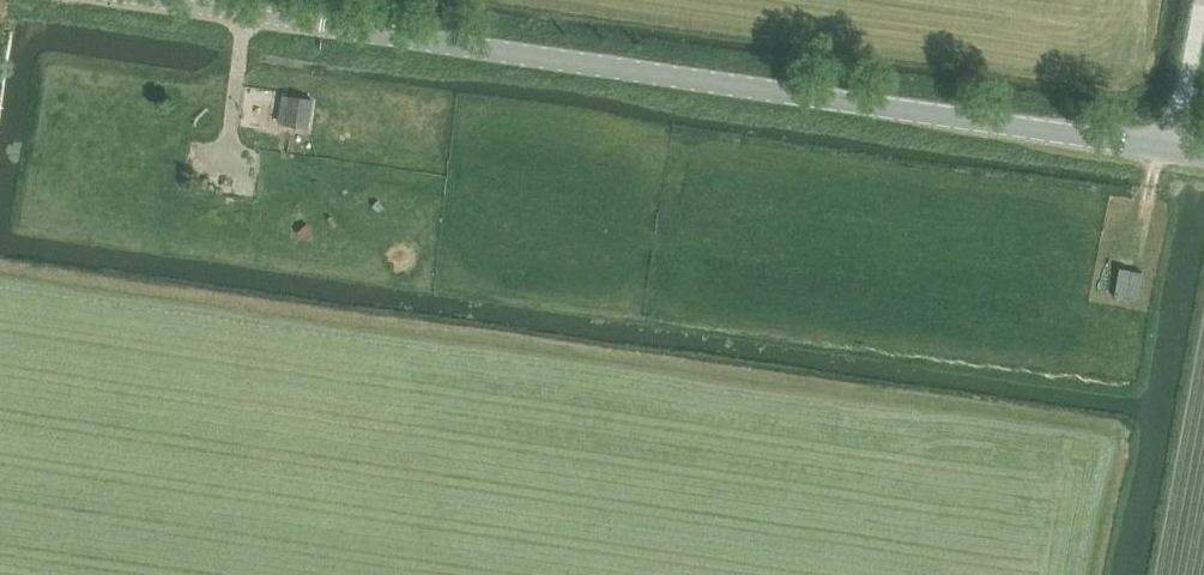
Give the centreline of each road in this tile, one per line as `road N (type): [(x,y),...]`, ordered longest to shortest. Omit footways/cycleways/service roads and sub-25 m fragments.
road 1 (unclassified): [(1170,149),(326,28)]
road 2 (residential): [(326,28),(125,0)]
road 3 (unclassified): [(1170,149),(1198,0)]

